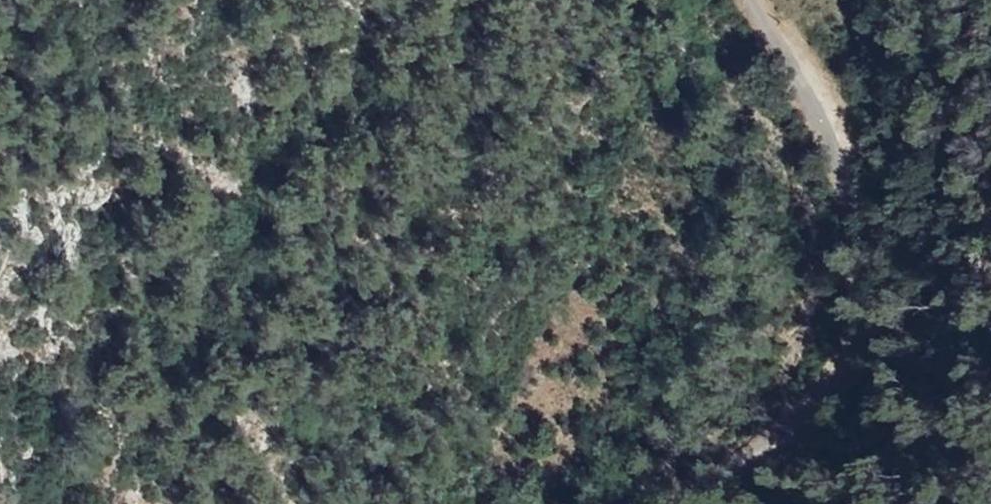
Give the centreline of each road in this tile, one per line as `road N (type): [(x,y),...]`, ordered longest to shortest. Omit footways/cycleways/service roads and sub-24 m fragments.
road 1 (unclassified): [(683,503),(817,414),(866,311),(838,132),(754,0)]

